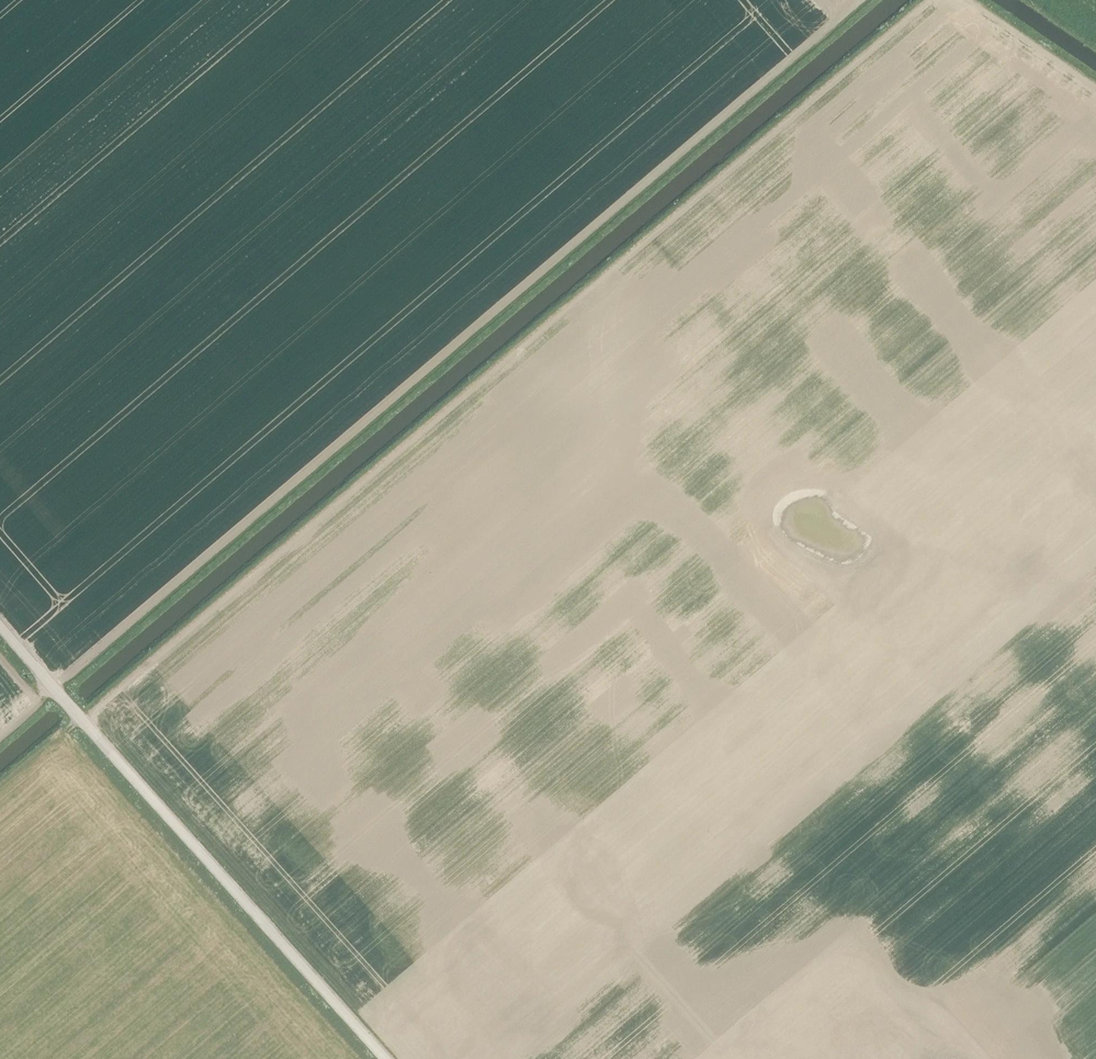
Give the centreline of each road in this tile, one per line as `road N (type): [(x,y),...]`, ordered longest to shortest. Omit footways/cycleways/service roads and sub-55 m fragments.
road 1 (tertiary): [(385,1058),(0,627)]

